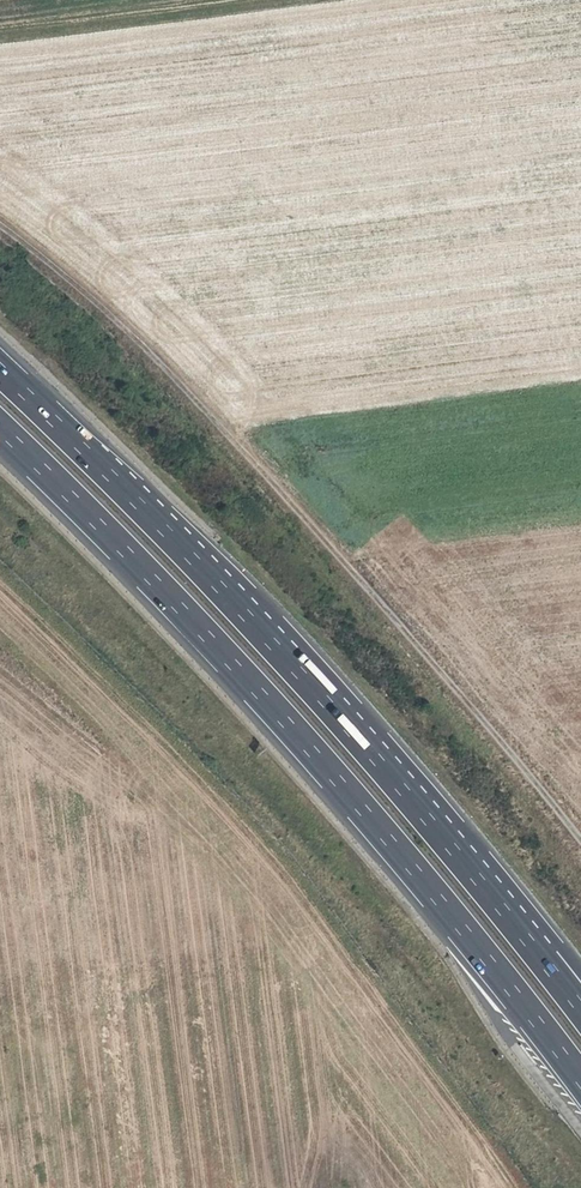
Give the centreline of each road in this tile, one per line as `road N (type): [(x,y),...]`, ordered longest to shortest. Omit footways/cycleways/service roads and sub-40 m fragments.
road 1 (motorway): [(0,432),(324,764),(580,1081)]
road 2 (motorway): [(405,792),(208,575),(0,375)]
road 3 (motorway): [(580,1008),(405,792)]
road 4 (motorway): [(580,975),(405,792)]

